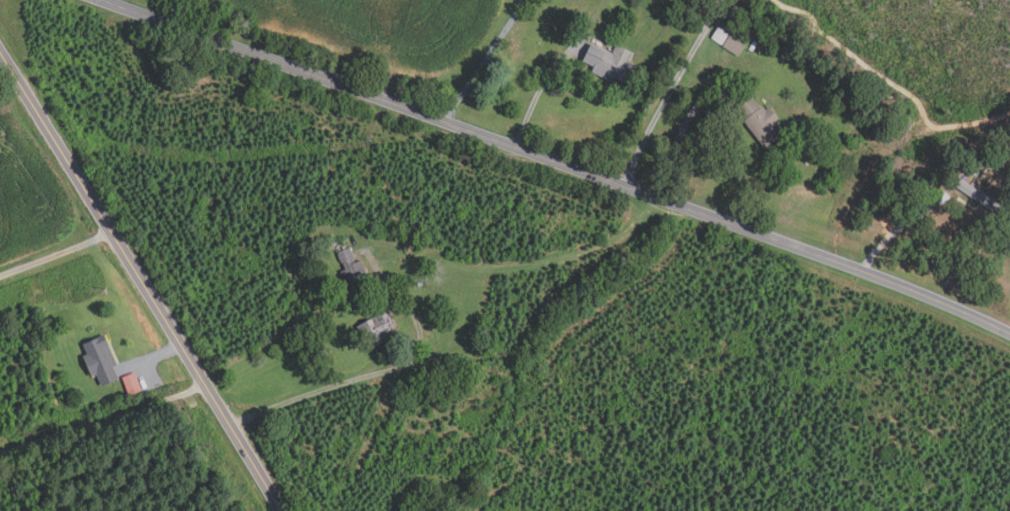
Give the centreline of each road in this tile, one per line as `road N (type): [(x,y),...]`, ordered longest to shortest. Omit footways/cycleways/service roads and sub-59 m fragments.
road 1 (tertiary): [(102,0),(866,272),(1009,332)]
road 2 (tertiary): [(287,510),(0,51)]

